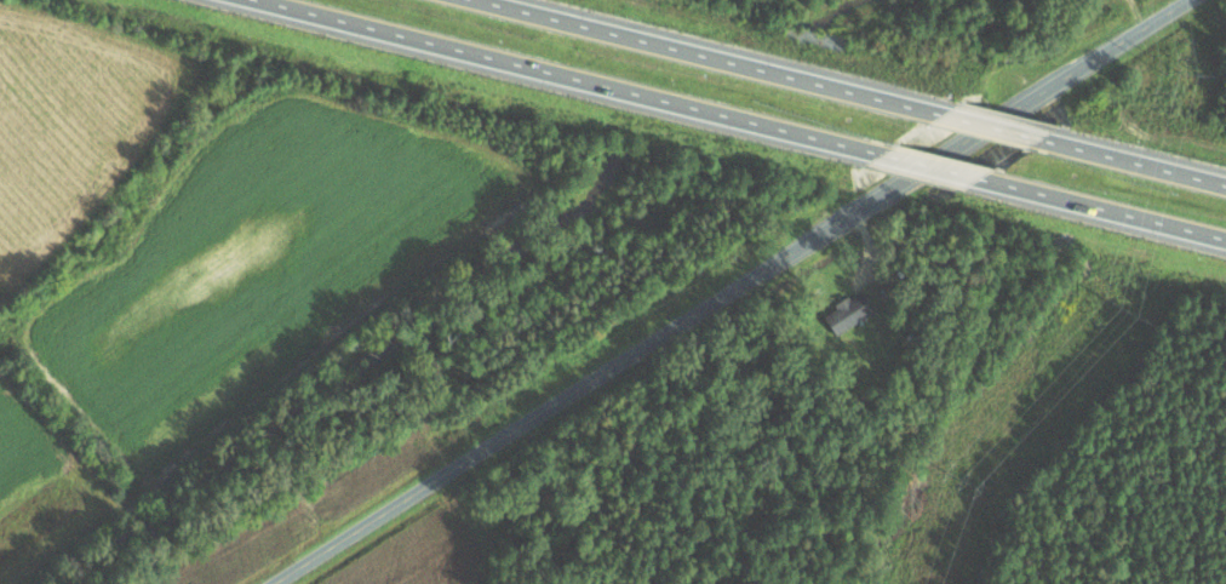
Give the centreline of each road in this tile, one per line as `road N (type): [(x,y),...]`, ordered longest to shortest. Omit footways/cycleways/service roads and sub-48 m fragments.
road 1 (tertiary): [(271,583),(955,147)]
road 2 (motorway): [(260,0),(881,154)]
road 3 (motorway): [(943,114),(483,0)]
road 4 (tertiary): [(955,147),(1185,0)]
road 5 (motorway): [(976,177),(1225,239)]
road 6 (motorway): [(1225,185),(1038,138)]

